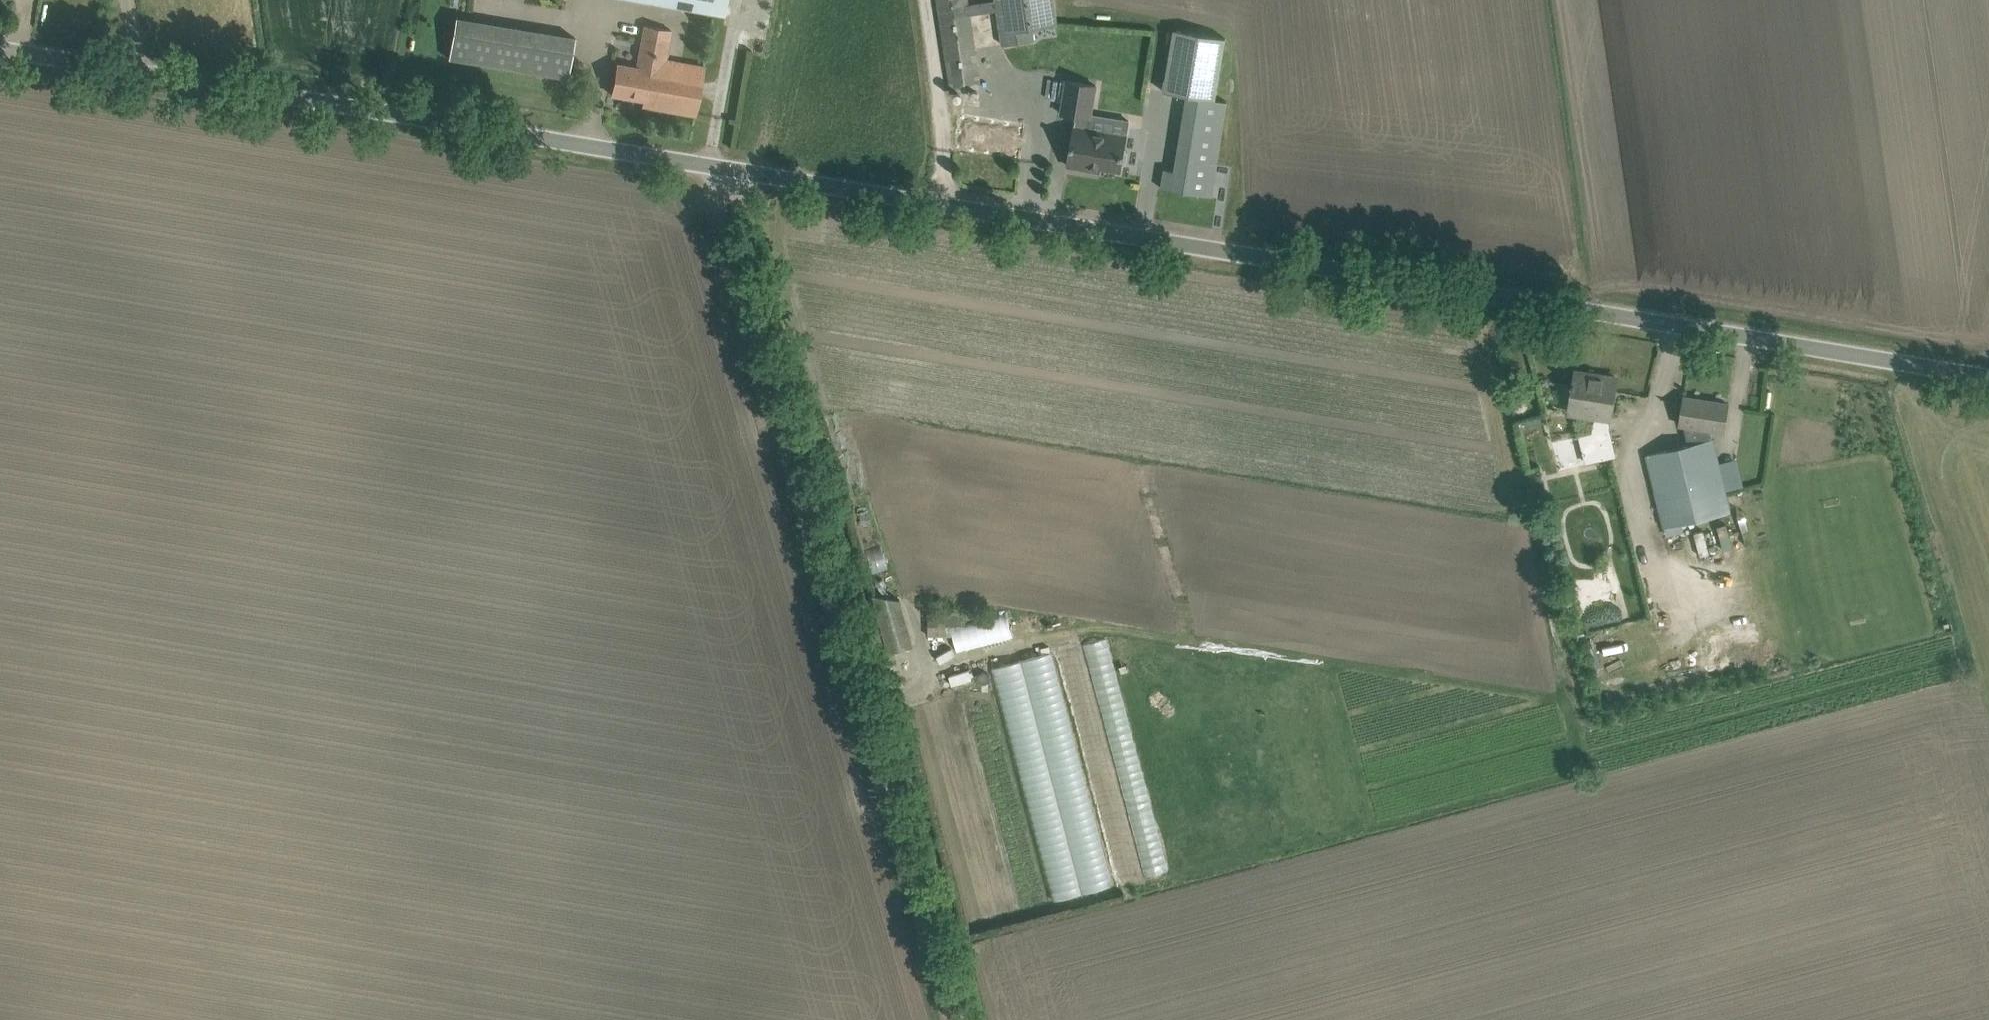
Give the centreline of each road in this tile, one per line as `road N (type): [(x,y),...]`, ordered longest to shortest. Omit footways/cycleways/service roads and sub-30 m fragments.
road 1 (unclassified): [(1988,376),(0,50)]
road 2 (track): [(723,170),(728,226),(795,469),(957,1019)]

